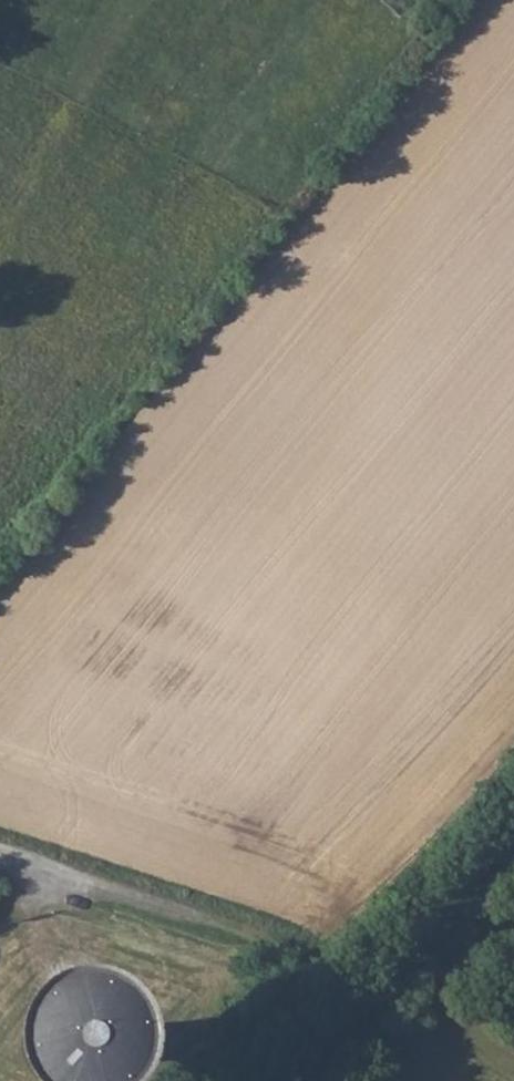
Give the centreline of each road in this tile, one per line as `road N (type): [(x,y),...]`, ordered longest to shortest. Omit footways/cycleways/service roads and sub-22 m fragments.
road 1 (unclassified): [(0,852),(223,923)]

